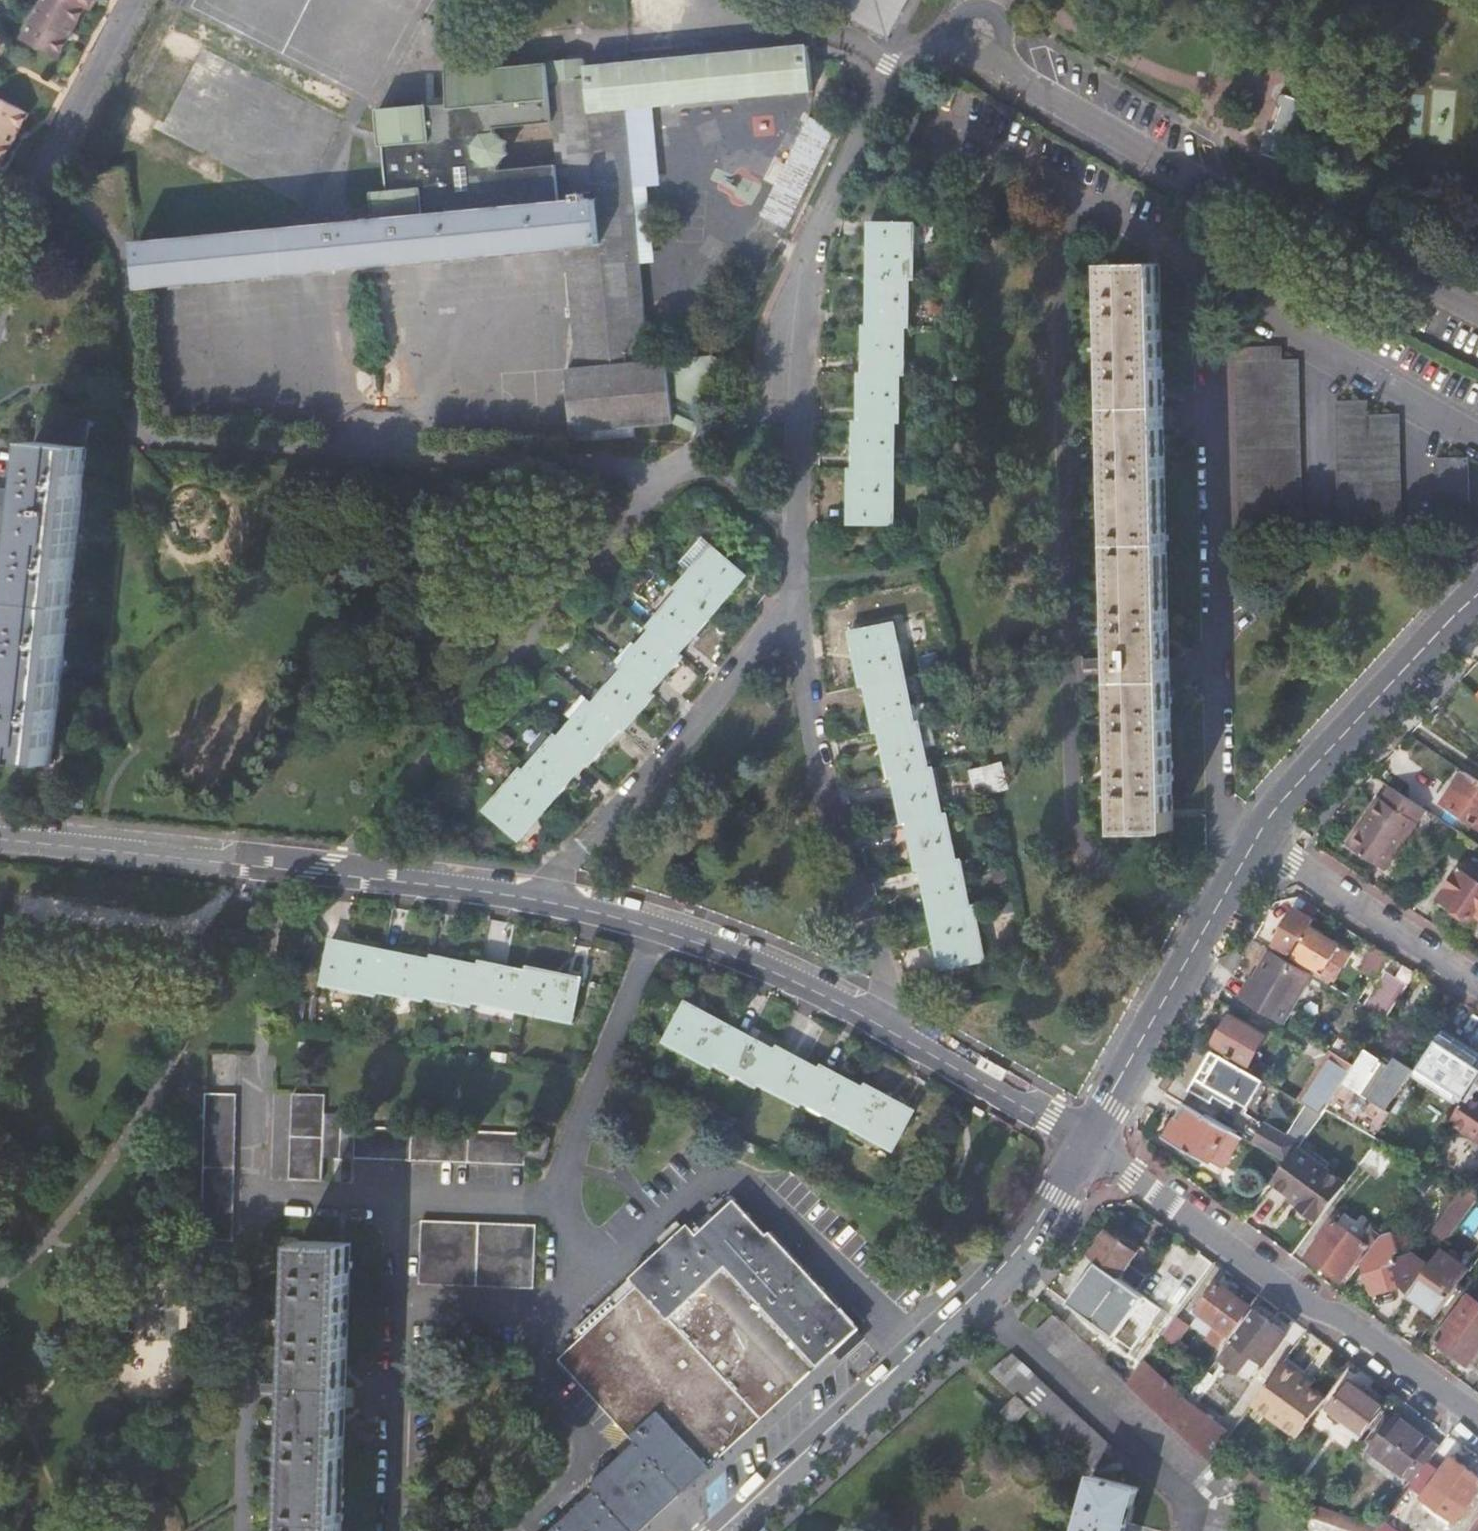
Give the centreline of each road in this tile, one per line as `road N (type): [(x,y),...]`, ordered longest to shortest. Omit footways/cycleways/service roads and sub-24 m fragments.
road 1 (residential): [(1258,839),(1213,808),(1202,279)]
road 2 (residential): [(993,53),(1013,73),(1230,196),(1477,317)]
road 3 (residential): [(0,836),(536,897)]
road 4 (secondary): [(719,1530),(1000,1270),(1056,1200),(1086,1142)]
road 5 (residential): [(1086,1142),(1477,1418)]
road 6 (residential): [(902,1039),(795,619)]
road 7 (residential): [(795,619),(802,406),(813,262),(827,206)]
road 8 (residential): [(795,619),(536,897)]
road 9 (secondary): [(1086,1142),(1258,839)]
road 10 (secondary): [(1258,839),(1286,798),(1477,595)]
road 11 (residential): [(1477,443),(1202,279)]
road 12 (residential): [(1202,279),(929,117)]
road 13 (residential): [(657,928),(550,1198)]
road 14 (residential): [(260,1189),(550,1198)]
road 15 (residential): [(657,928),(762,964),(902,1039)]
road 16 (residential): [(1258,839),(1477,982)]
road 17 (residential): [(394,1299),(388,1530)]
road 18 (residential): [(902,1039),(1086,1142)]
road 19 (residential): [(0,313),(45,192)]
road 20 (residential): [(536,897),(657,928)]

